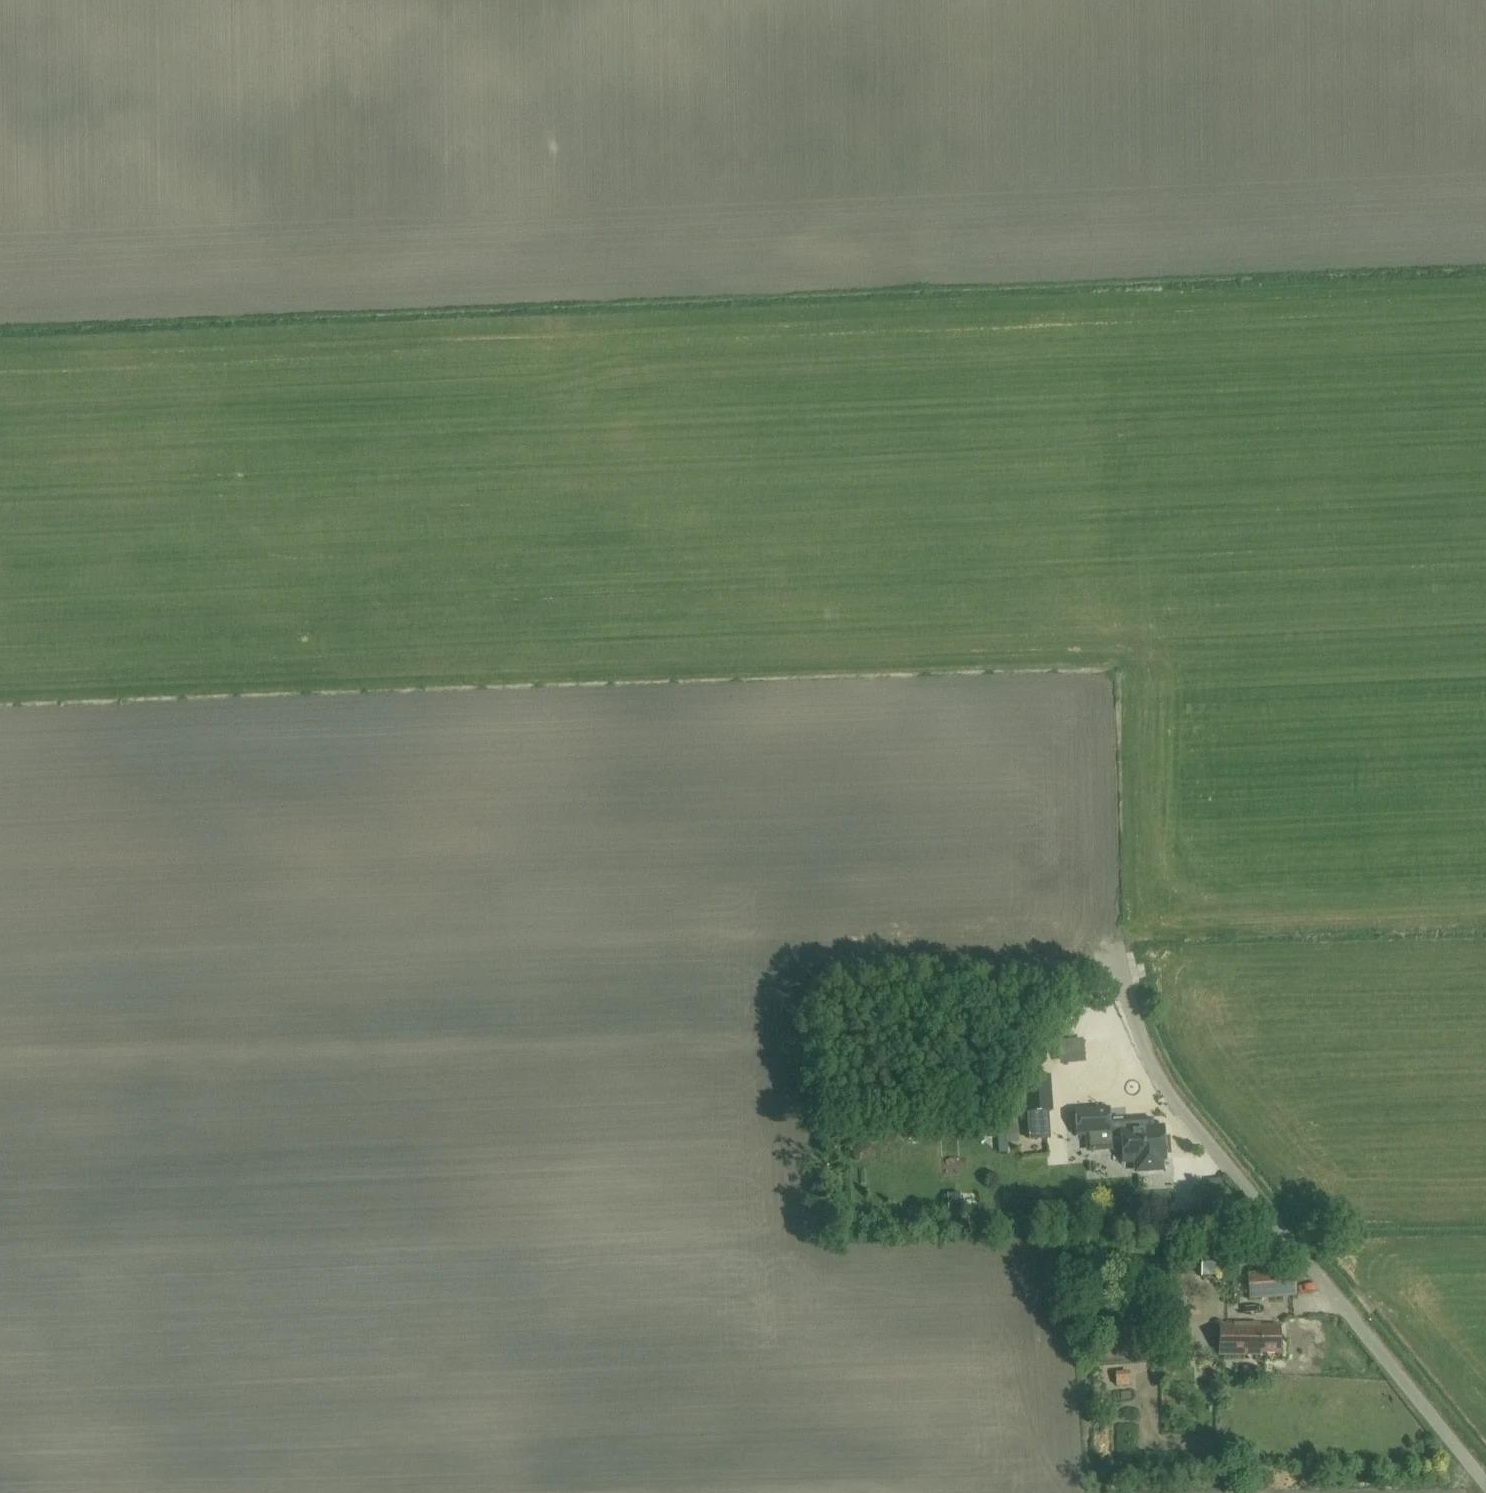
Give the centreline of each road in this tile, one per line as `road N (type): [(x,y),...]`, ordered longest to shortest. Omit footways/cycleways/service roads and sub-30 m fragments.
road 1 (unclassified): [(1485,1483),(1175,1101),(1150,1065),(1117,957)]

